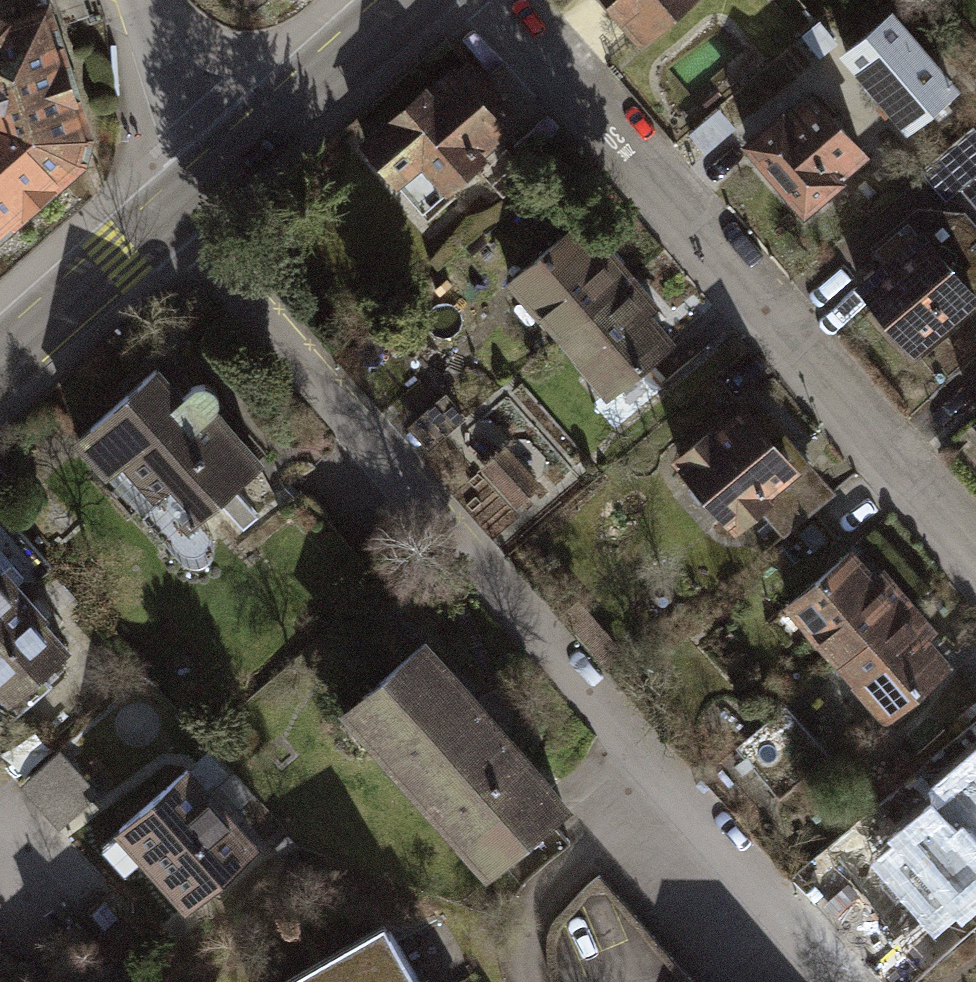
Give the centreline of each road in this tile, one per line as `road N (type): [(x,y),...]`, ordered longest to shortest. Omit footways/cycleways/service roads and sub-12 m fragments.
road 1 (residential): [(203,192),(253,302),(846,981)]
road 2 (residential): [(498,0),(975,556)]
road 3 (secondary): [(203,192),(417,0)]
road 4 (secondary): [(0,371),(203,192)]
road 5 (residential): [(142,0),(203,192)]

